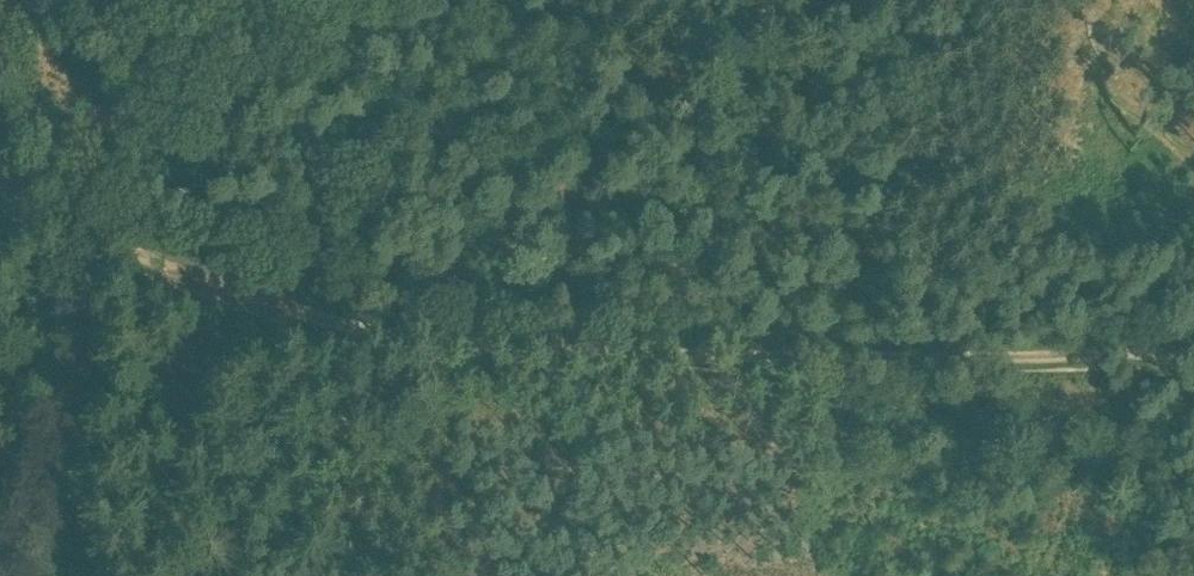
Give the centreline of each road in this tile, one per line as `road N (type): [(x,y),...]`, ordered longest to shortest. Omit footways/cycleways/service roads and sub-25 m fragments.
road 1 (track): [(1193,345),(664,346),(449,331),(310,302),(6,196)]
road 2 (tertiary): [(0,200),(256,0)]

